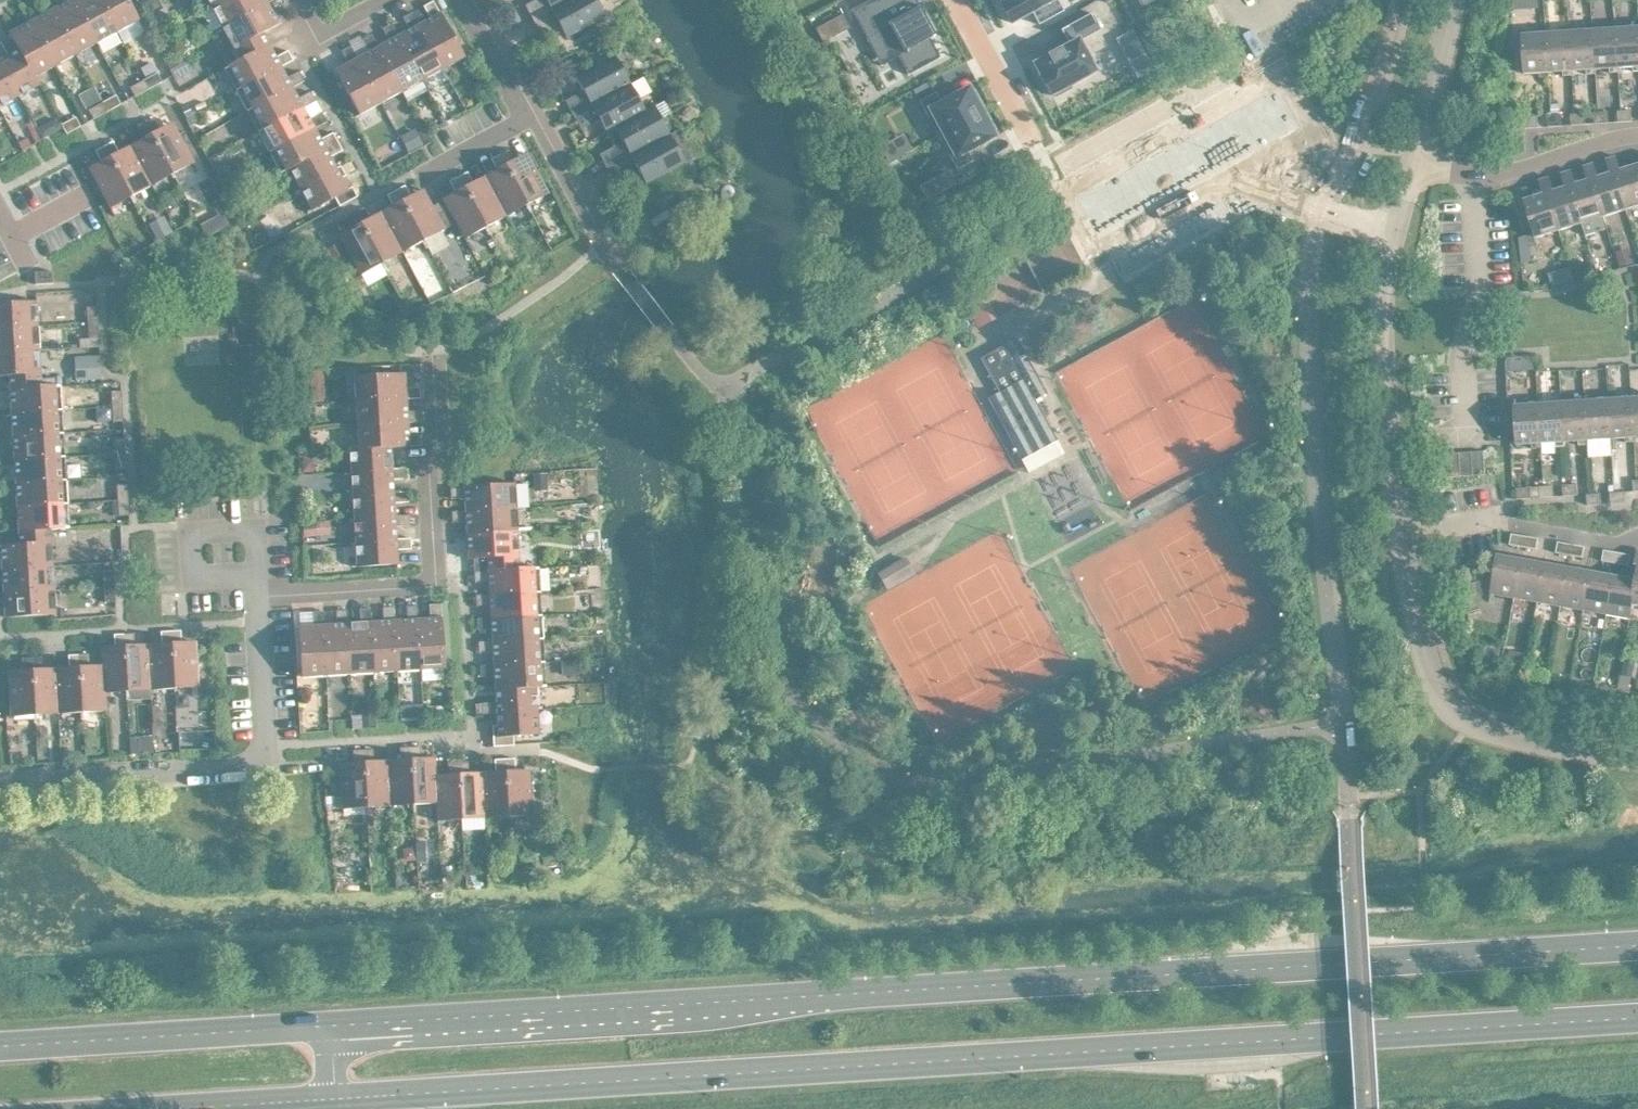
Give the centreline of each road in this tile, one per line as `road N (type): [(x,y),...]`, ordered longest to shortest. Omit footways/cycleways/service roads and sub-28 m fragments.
road 1 (secondary): [(1637,940),(337,1023)]
road 2 (secondary): [(339,1091),(1637,1011)]
road 3 (residential): [(1406,527),(1496,510),(1498,453),(1476,431),(1474,321),(1488,287),(1485,174)]
road 4 (residential): [(0,773),(251,757),(270,744),(260,592)]
road 5 (residential): [(260,592),(428,580),(437,541),(428,453),(444,435),(436,343)]
road 6 (unclassified): [(1422,142),(1395,223),(1387,337),(1406,527)]
road 7 (unclassified): [(1406,527),(1445,689),(1472,716),(1637,748)]
road 8 (secondary): [(0,1107),(339,1091)]
road 9 (secondary): [(337,1023),(0,1042)]
road 10 (residential): [(1485,174),(1637,128)]
road 11 (residential): [(258,575),(256,525),(198,529),(198,577)]
road 12 (residential): [(1038,134),(963,0)]
road 13 (residential): [(605,243),(529,113)]
road 14 (unclassified): [(1452,0),(1422,142)]
road 15 (residential): [(529,113),(468,0)]

